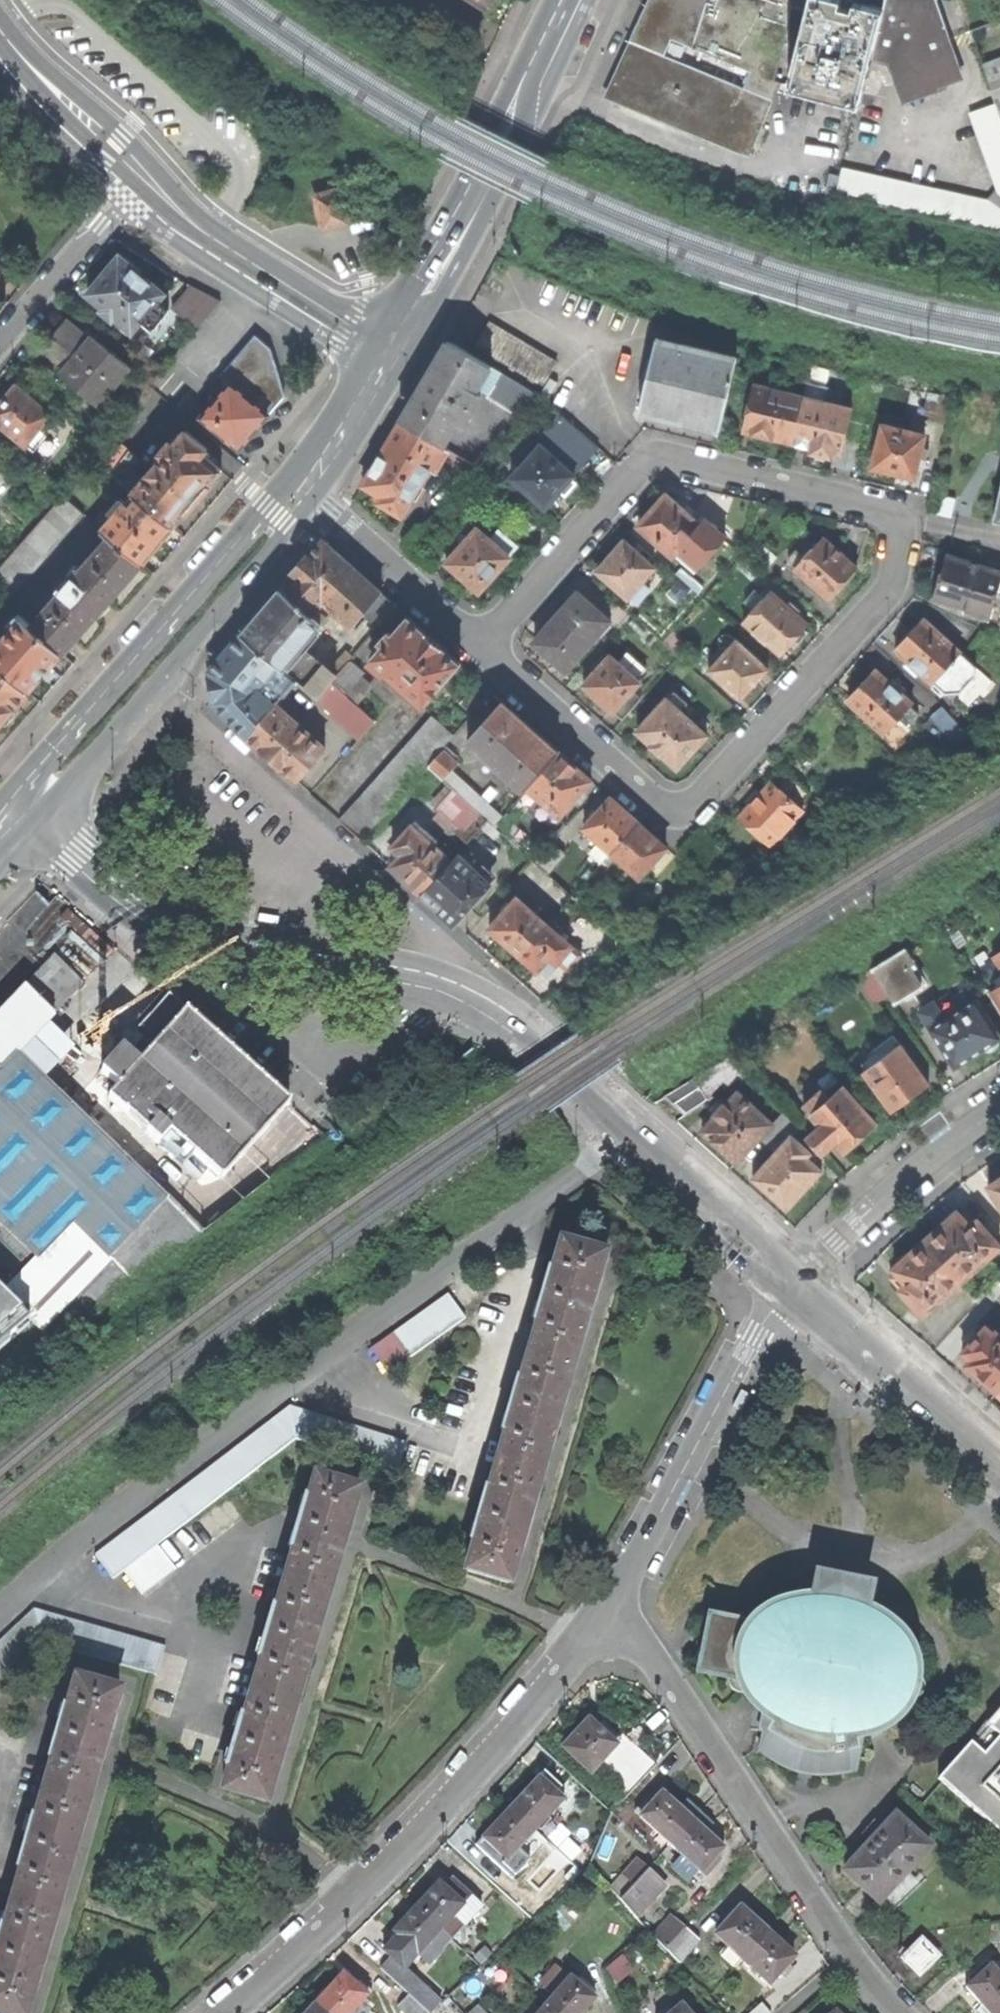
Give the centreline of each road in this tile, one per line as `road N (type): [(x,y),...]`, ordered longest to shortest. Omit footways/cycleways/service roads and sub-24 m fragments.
road 1 (residential): [(679,809),(709,793),(894,590),(903,531),(883,508),(667,457),(643,465),(483,646)]
road 2 (residential): [(640,1126),(127,1504),(0,1613)]
road 3 (secondary): [(26,814),(151,908),(201,932),(387,964),(478,993),(539,1035),(640,1126)]
road 4 (residential): [(612,1595),(411,1833),(221,2012)]
road 5 (residential): [(612,1595),(856,1962),(903,2012)]
road 6 (secondary): [(303,486),(267,508),(23,786),(26,814)]
road 7 (secondary): [(26,814),(54,802),(293,526),(303,486)]
road 8 (secondary): [(390,357),(480,204),(571,0)]
road 9 (residential): [(803,1274),(745,1354),(612,1595)]
road 10 (residential): [(390,357),(190,222),(143,174)]
road 11 (secondary): [(803,1274),(999,1457)]
road 12 (residential): [(483,646),(648,797),(679,809)]
road 13 (residential): [(803,1274),(915,1171),(999,1109)]
road 14 (residential): [(303,486),(483,646)]
road 15 (secondary): [(640,1126),(803,1274)]
road 16 (residential): [(0,336),(143,174)]
road 17 (residential): [(143,174),(0,29)]
road 18 (secondary): [(303,486),(390,357)]

